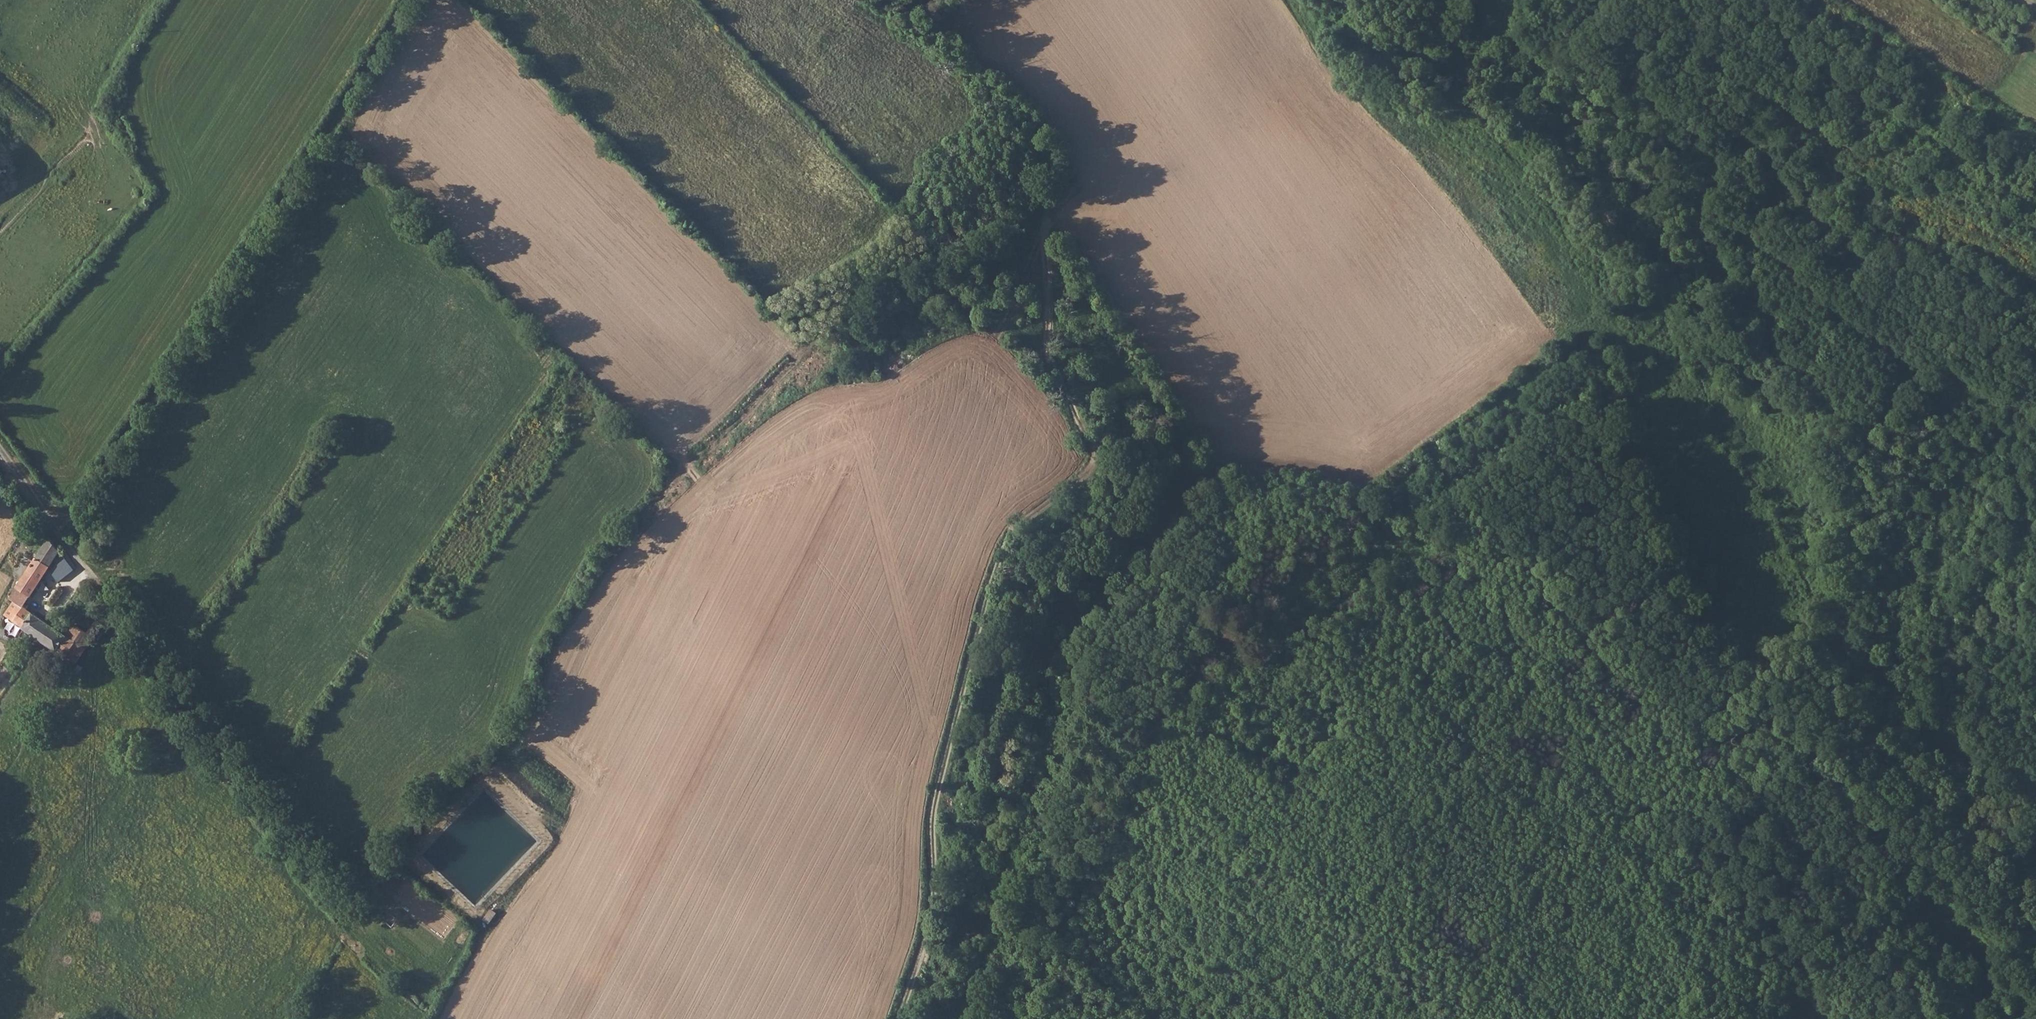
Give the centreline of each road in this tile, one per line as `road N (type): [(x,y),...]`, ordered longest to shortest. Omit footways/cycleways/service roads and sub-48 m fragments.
road 1 (track): [(61,534),(408,0)]
road 2 (track): [(1116,453),(1017,524),(998,557),(931,811),(935,890),(899,1018)]
road 3 (unclassified): [(0,449),(112,600)]

